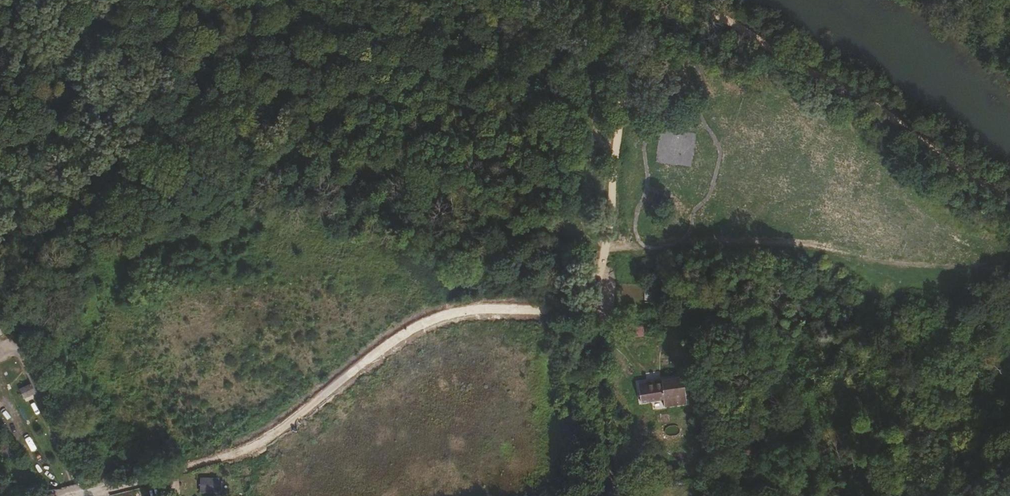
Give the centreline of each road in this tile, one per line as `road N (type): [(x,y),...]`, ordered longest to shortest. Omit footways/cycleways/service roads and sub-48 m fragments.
road 1 (track): [(72,495),(260,439),(420,317),(471,301),(597,312),(624,4)]
road 2 (track): [(606,0),(723,21),(1009,199)]
road 3 (track): [(613,495),(597,312)]

